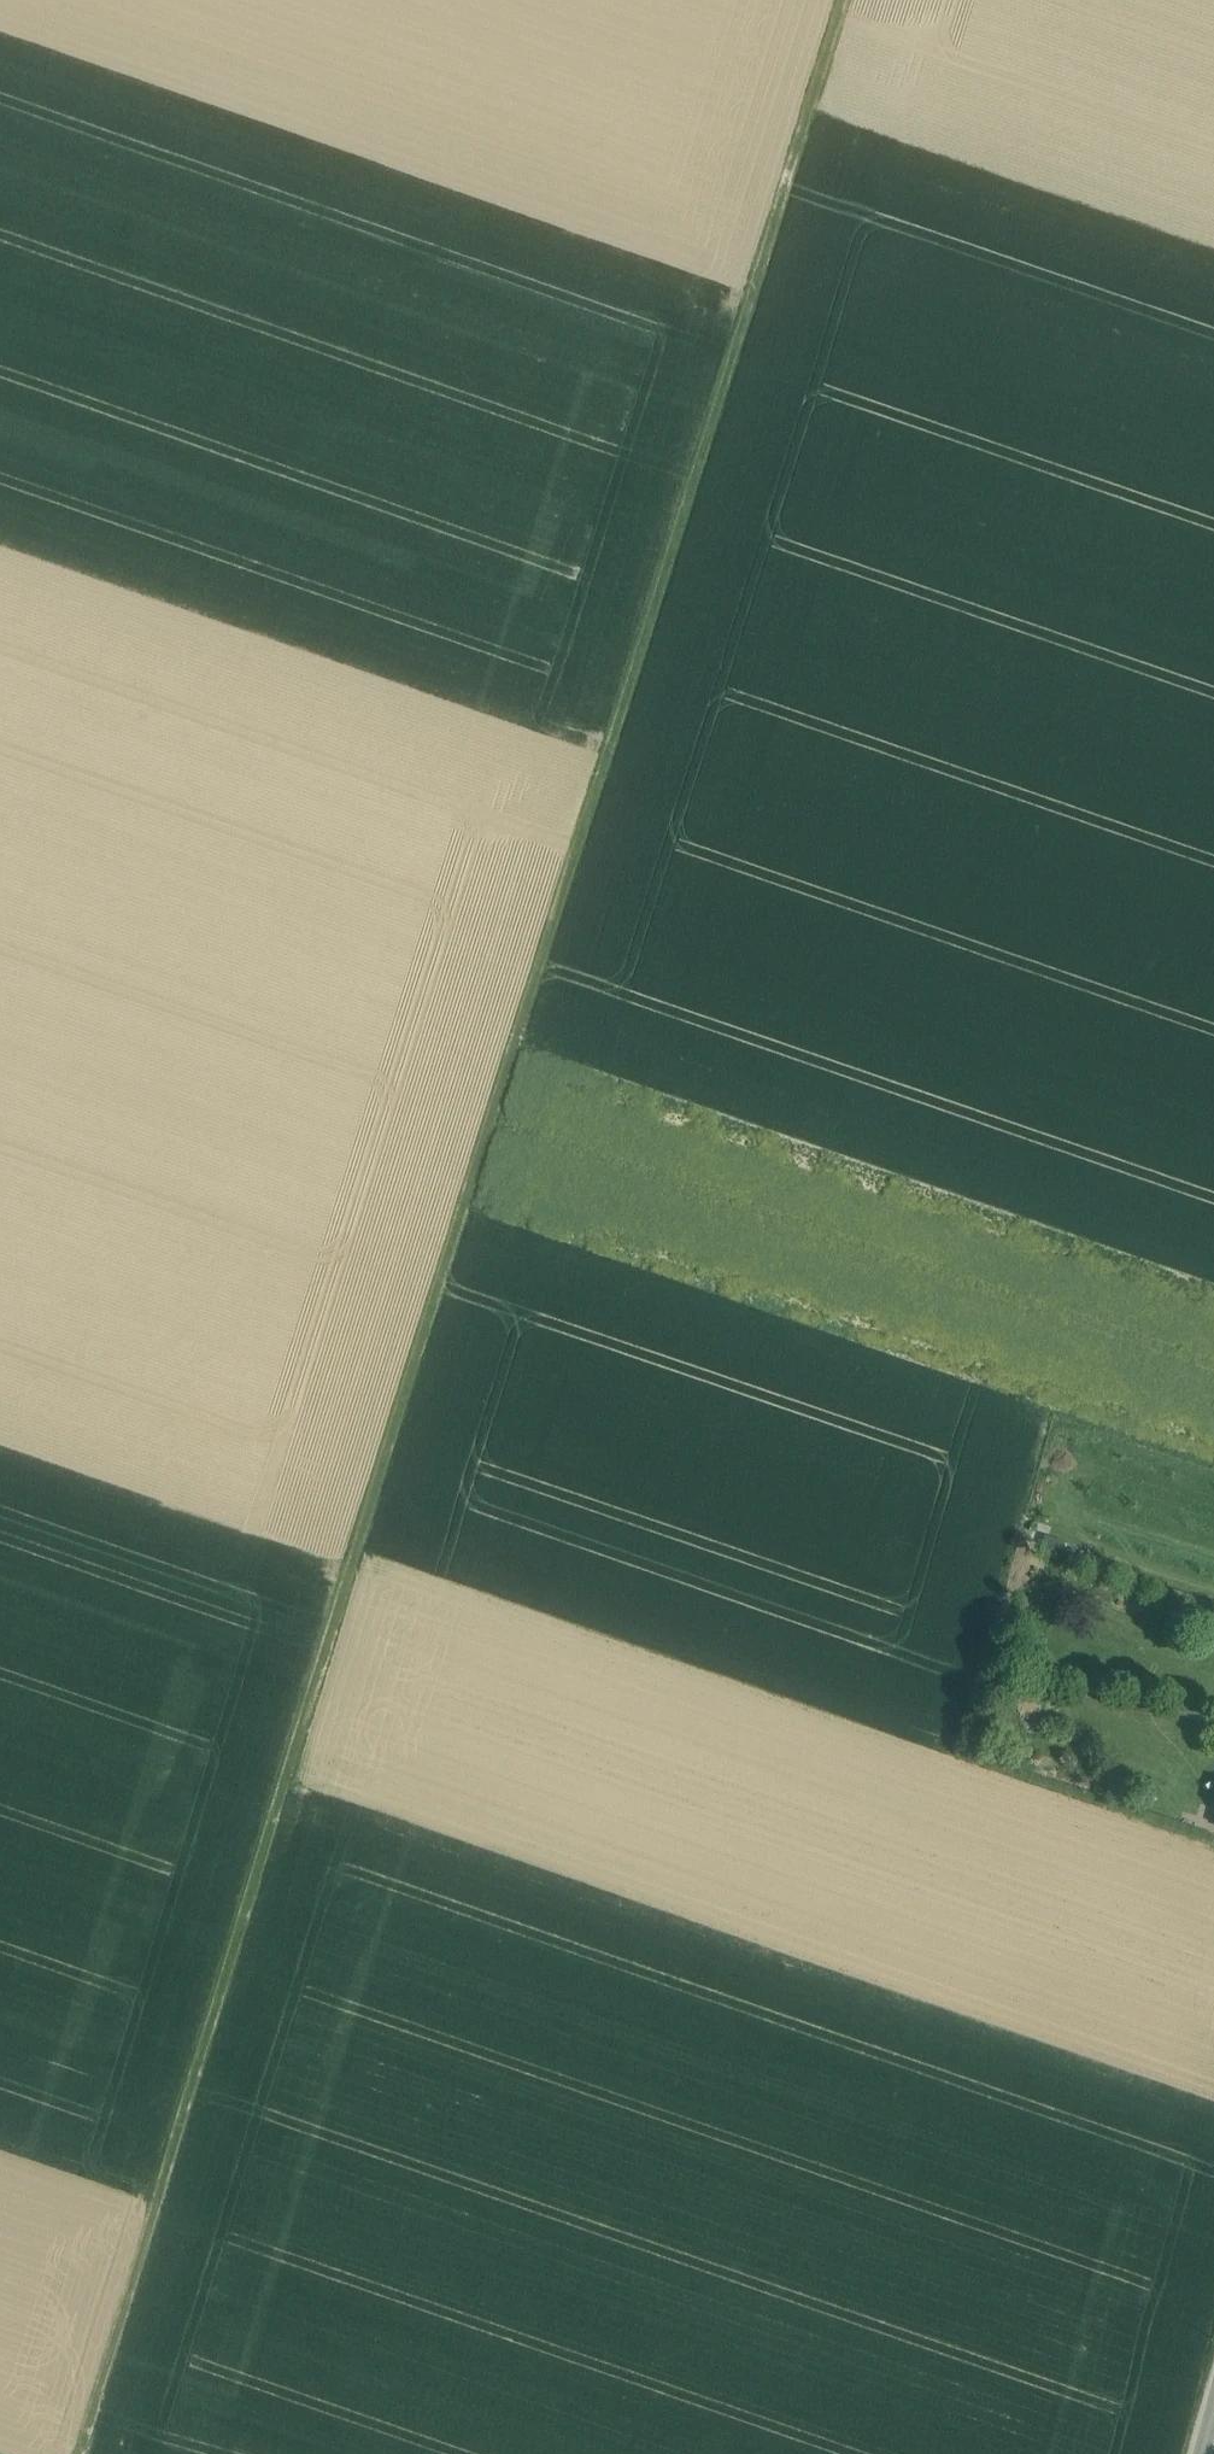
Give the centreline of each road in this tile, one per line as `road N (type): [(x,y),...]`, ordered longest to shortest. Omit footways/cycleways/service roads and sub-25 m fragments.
road 1 (track): [(77,2453),(845,0)]

